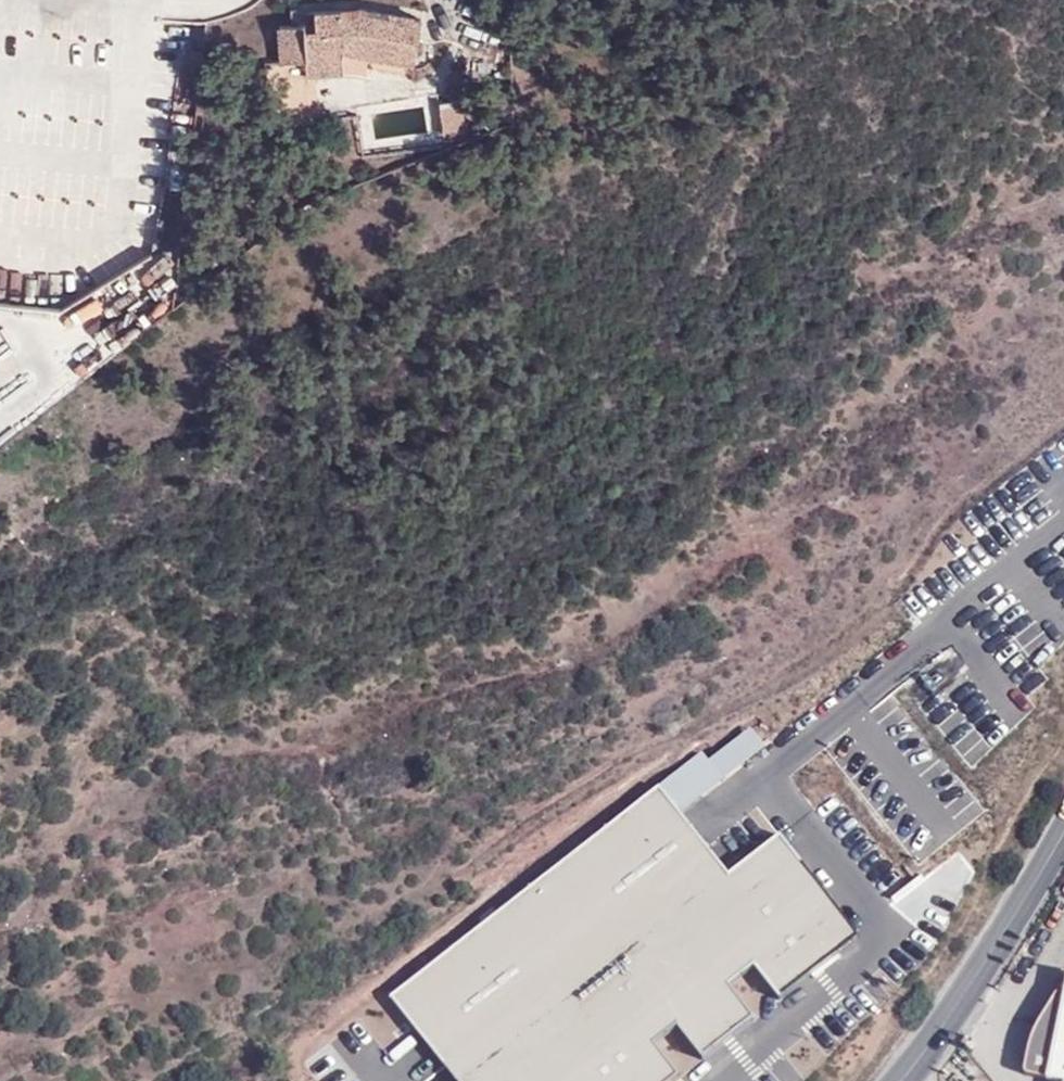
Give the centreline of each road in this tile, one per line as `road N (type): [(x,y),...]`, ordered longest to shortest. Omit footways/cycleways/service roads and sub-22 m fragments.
road 1 (tertiary): [(1063,829),(995,955),(905,1080)]

